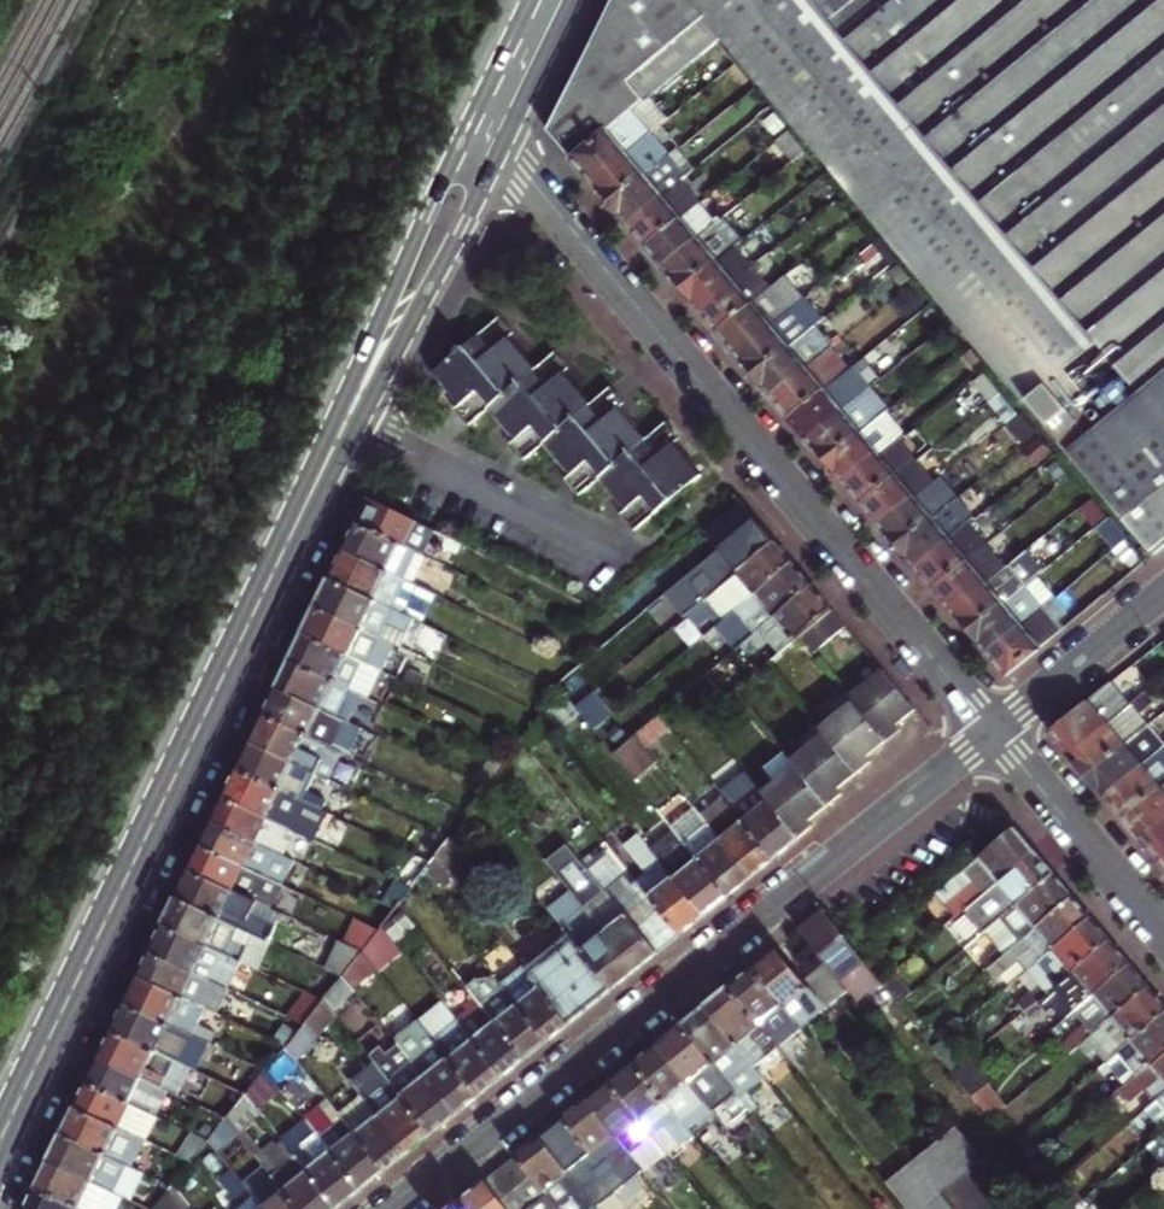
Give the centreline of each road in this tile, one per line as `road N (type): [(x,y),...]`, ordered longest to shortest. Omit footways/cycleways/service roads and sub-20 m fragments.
road 1 (residential): [(494,122),(997,734)]
road 2 (residential): [(401,1208),(997,734)]
road 3 (tertiary): [(346,428),(42,1056)]
road 4 (tertiary): [(494,122),(346,428)]
road 5 (residential): [(633,564),(346,428)]
road 6 (residential): [(997,734),(1163,934)]
road 7 (residential): [(997,734),(1163,598)]
road 8 (tertiary): [(554,0),(494,122)]
road 9 (tertiary): [(0,1172),(42,1056)]

